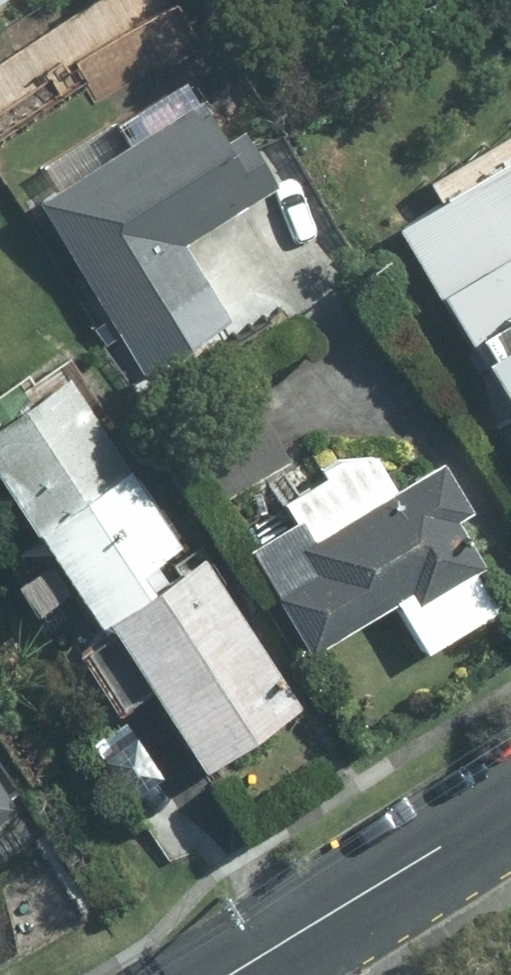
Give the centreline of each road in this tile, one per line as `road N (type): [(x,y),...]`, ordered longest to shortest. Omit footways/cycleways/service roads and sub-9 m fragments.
road 1 (tertiary): [(510,803),(236,974)]

